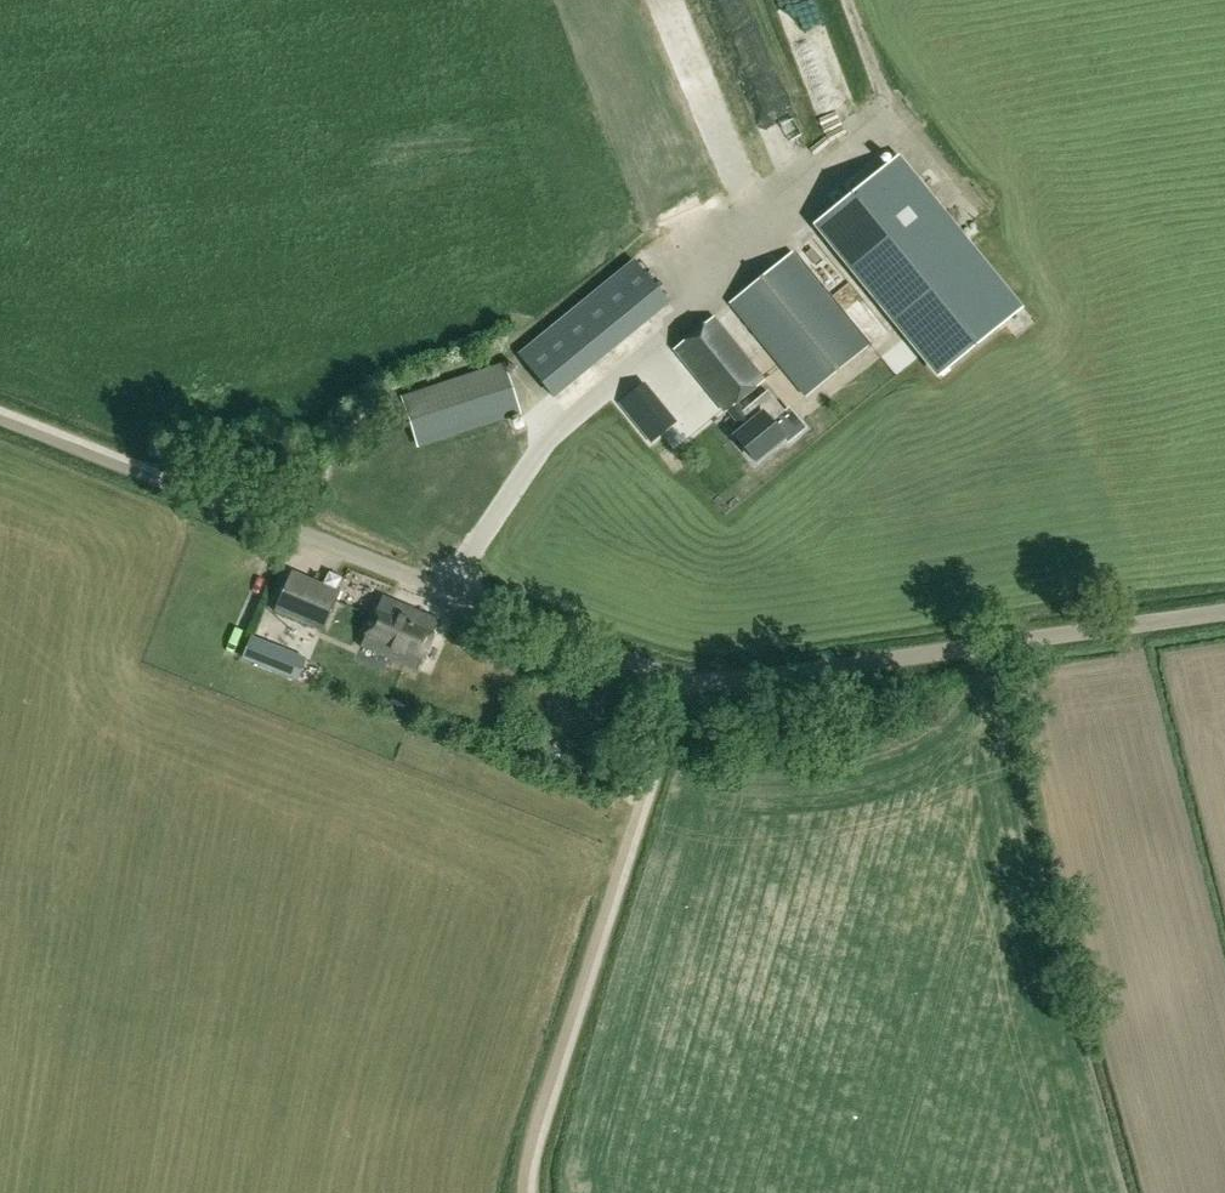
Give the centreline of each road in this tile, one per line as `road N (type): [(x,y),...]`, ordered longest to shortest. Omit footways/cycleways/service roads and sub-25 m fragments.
road 1 (unclassified): [(299,533),(688,680),(749,680),(1224,612)]
road 2 (track): [(676,678),(524,1192)]
road 3 (track): [(299,533),(0,421)]

